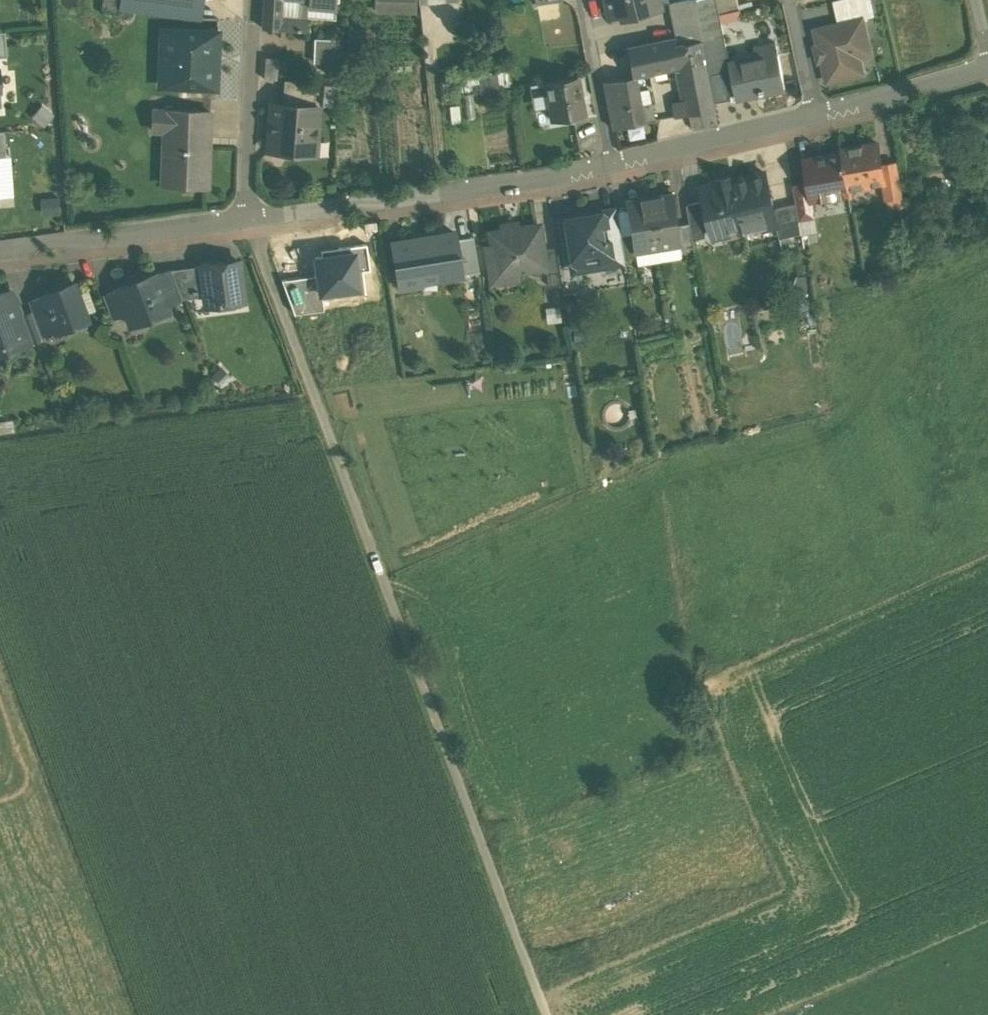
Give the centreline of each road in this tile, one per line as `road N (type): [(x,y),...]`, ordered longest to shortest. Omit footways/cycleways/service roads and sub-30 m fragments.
road 1 (track): [(545,1014),(247,217)]
road 2 (residential): [(987,66),(819,119),(615,167),(247,217)]
road 3 (residential): [(247,217),(0,252)]
road 4 (residential): [(247,217),(255,0)]

